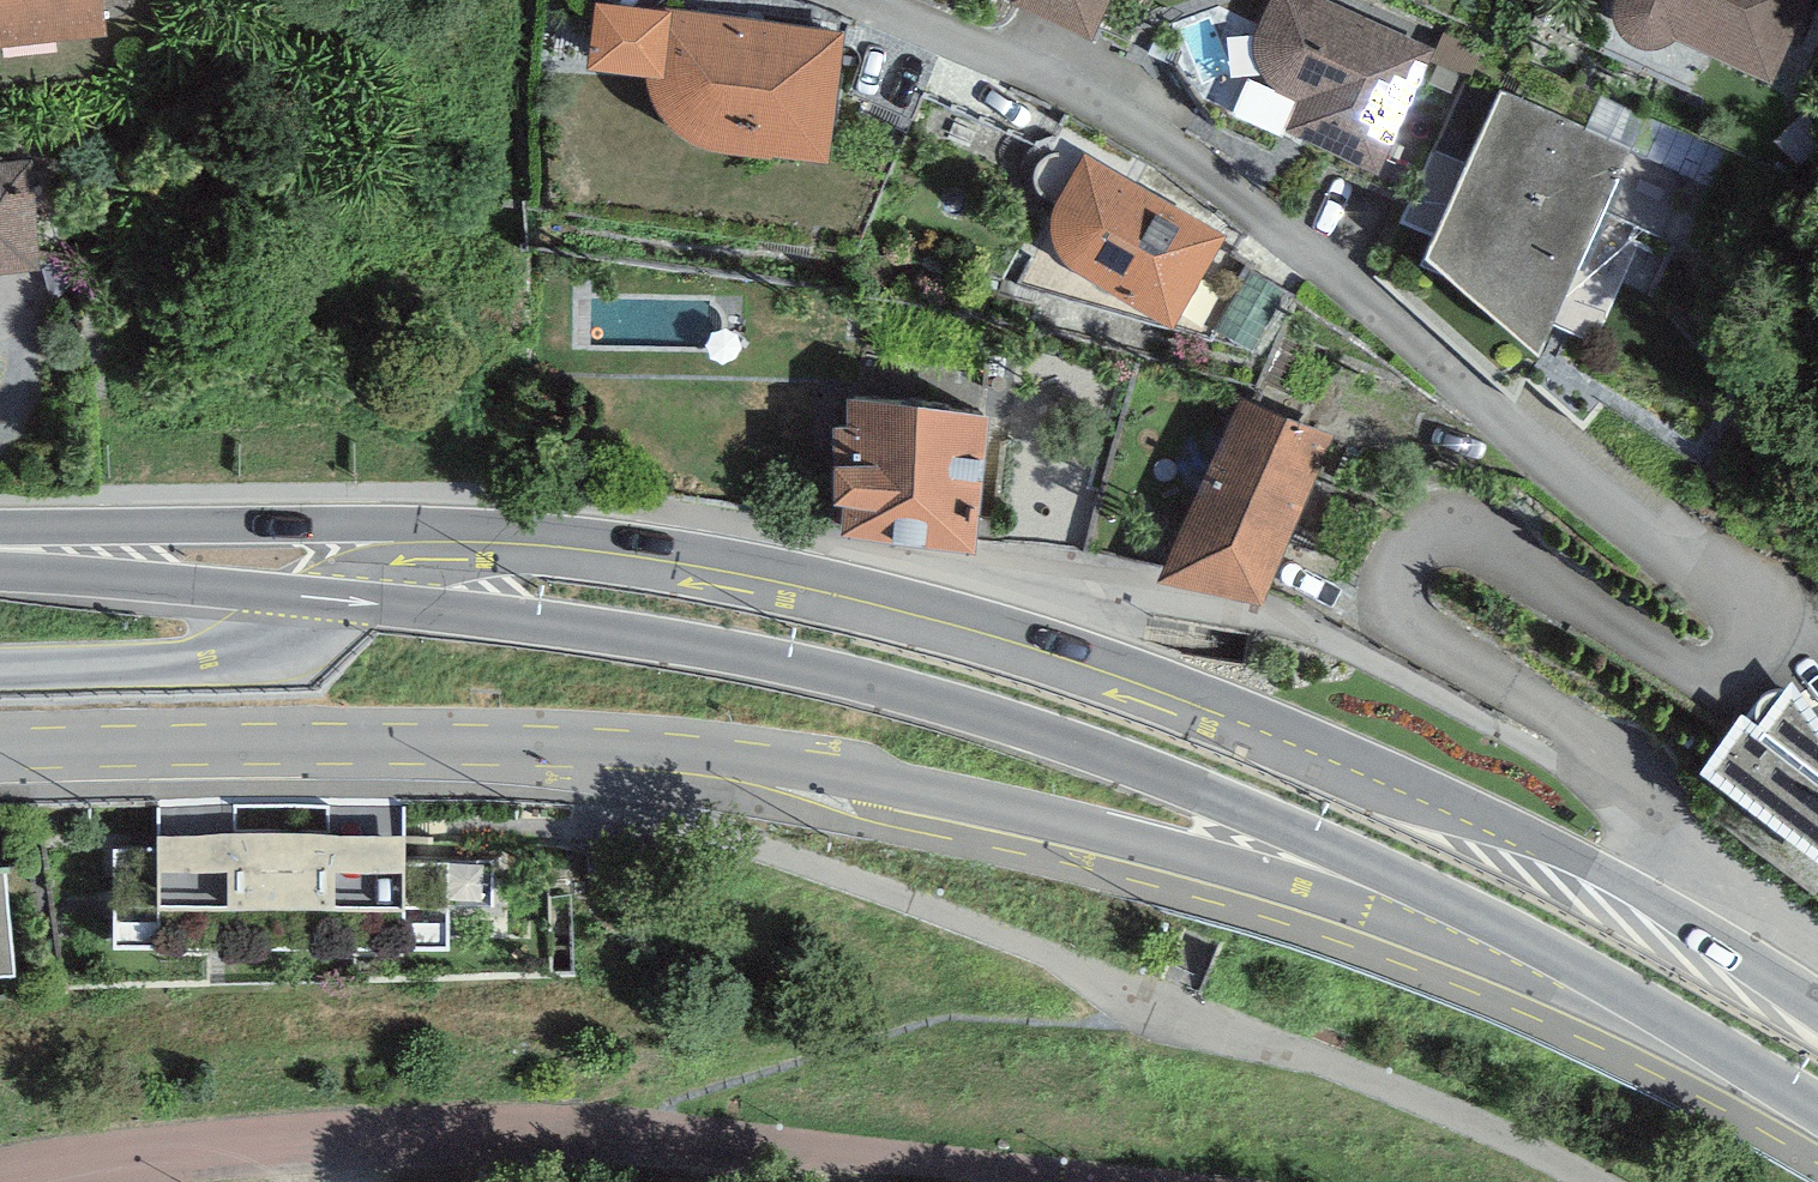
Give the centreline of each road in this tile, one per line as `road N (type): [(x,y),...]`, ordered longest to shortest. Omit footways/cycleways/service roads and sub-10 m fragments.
road 1 (residential): [(1648,900),(1668,834),(1659,796),(1623,751),(1413,626),(1393,598),(1399,560),(1425,531),(1465,531),(1680,680),(1714,683),(1748,667),(1762,631),(1753,603),(1730,577),(1669,550),(1154,140),(869,0)]
road 2 (primary): [(1648,900),(1556,848),(1228,715),(980,628),(723,567),(291,526),(159,526),(0,548)]
road 3 (primary): [(0,552),(153,582),(635,634),(831,670),(1197,788),(1366,861),(1620,1004)]
road 4 (residential): [(0,752),(595,749),(850,776),(1293,884),(1620,1004)]
road 5 (primary): [(1620,1004),(1817,1126)]
road 6 (primary): [(1817,1012),(1648,900)]

